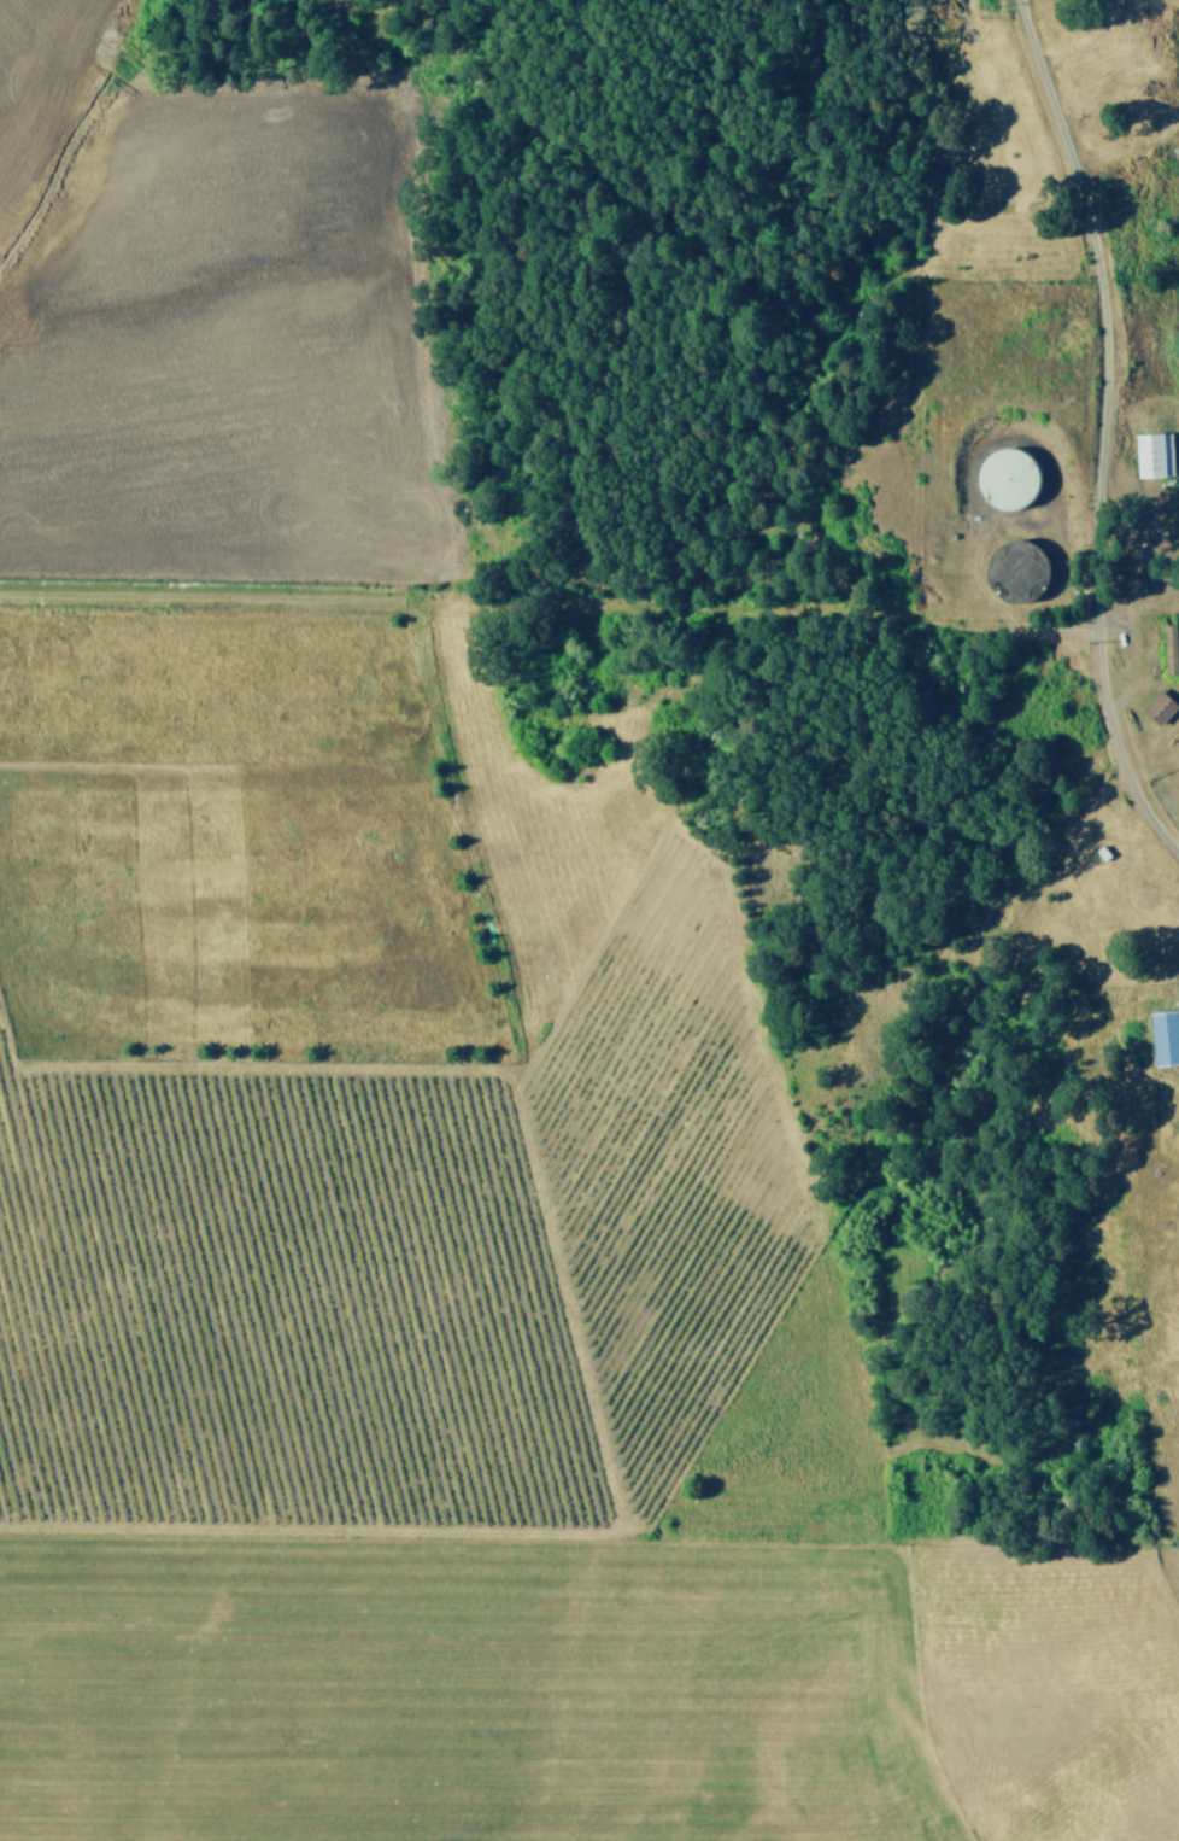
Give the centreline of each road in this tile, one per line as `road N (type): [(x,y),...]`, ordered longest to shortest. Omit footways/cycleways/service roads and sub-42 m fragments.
road 1 (residential): [(1178,855),(1124,766),(1099,624)]

